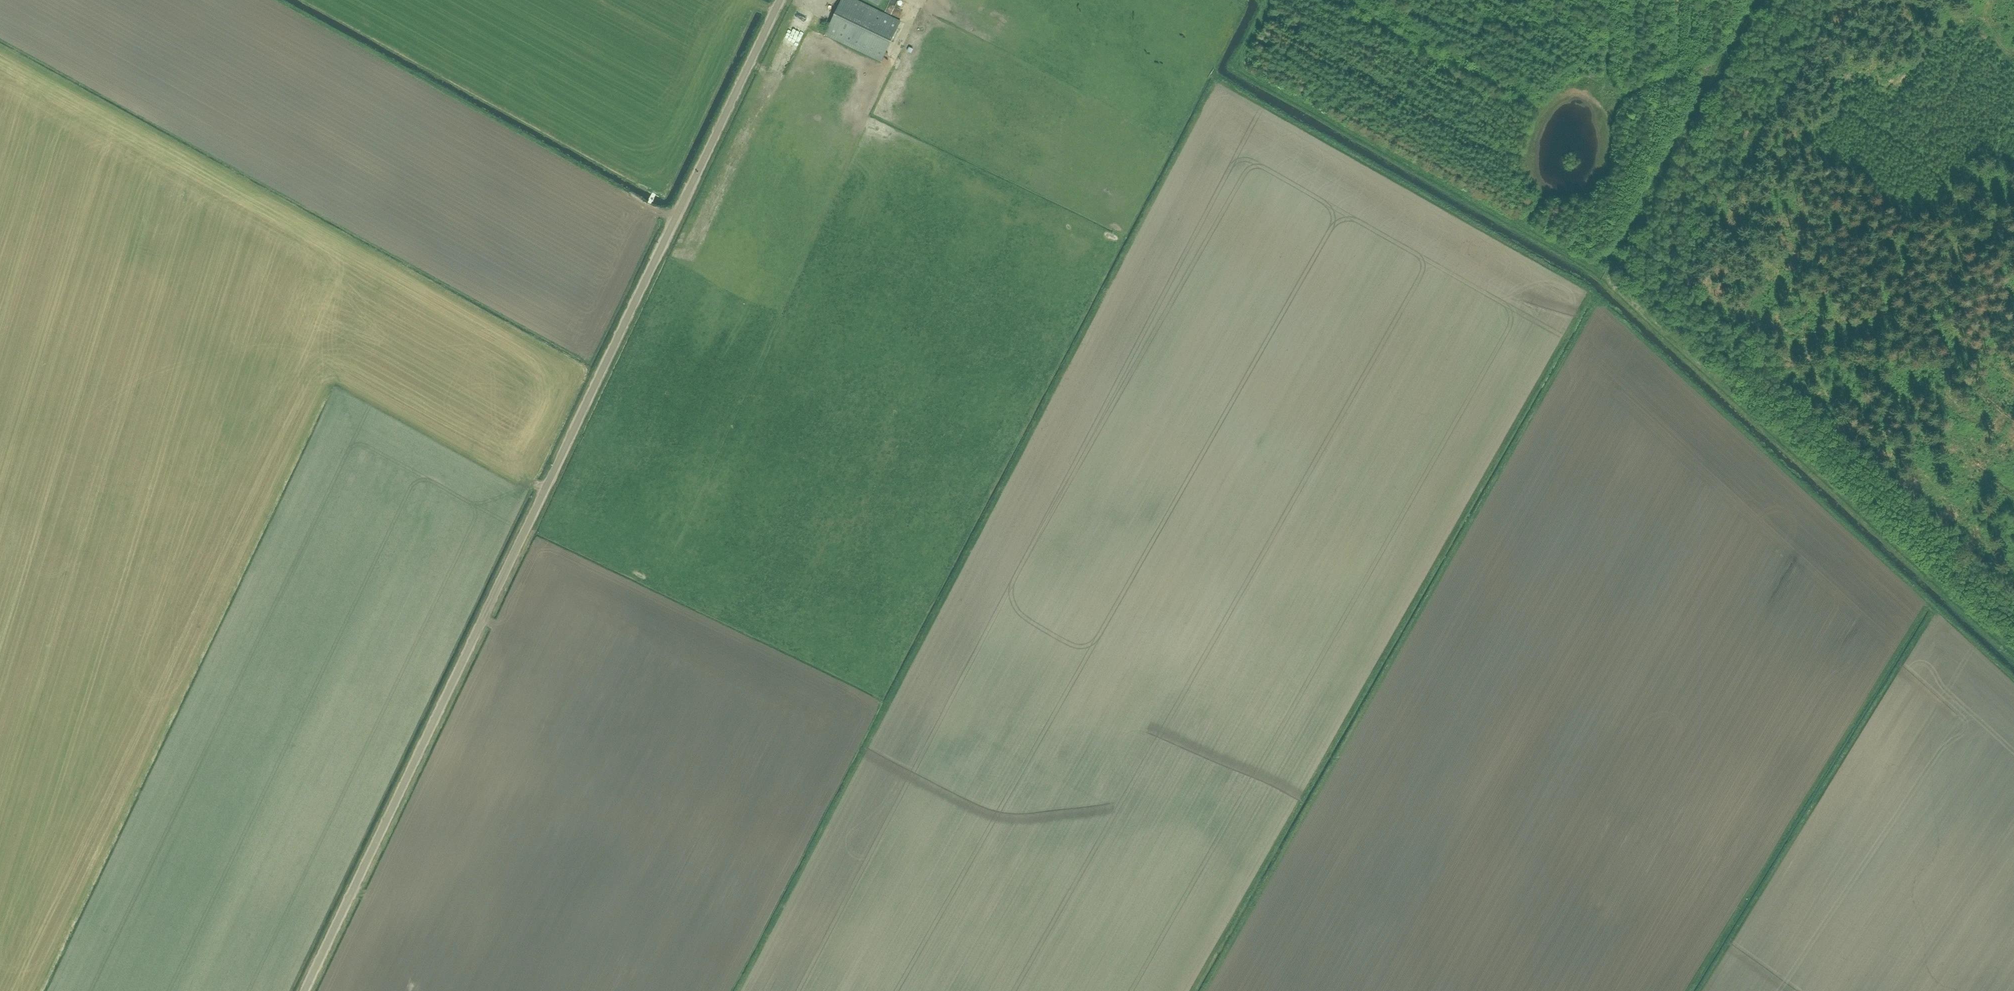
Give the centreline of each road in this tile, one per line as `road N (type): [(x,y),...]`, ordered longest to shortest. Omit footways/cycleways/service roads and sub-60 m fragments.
road 1 (unclassified): [(303,990),(779,0)]
road 2 (track): [(1270,0),(1237,65),(1593,265),(2013,654)]

